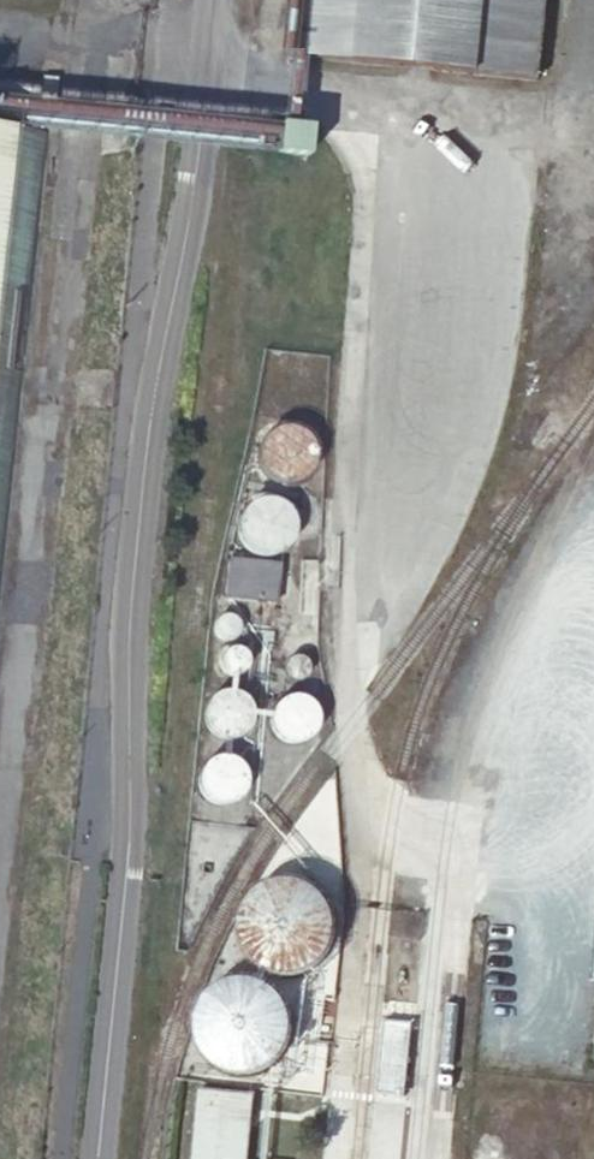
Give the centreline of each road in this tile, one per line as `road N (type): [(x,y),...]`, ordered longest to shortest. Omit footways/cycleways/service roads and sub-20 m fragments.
road 1 (secondary): [(209,0),(196,167),(141,495),(127,872),(98,1158)]

